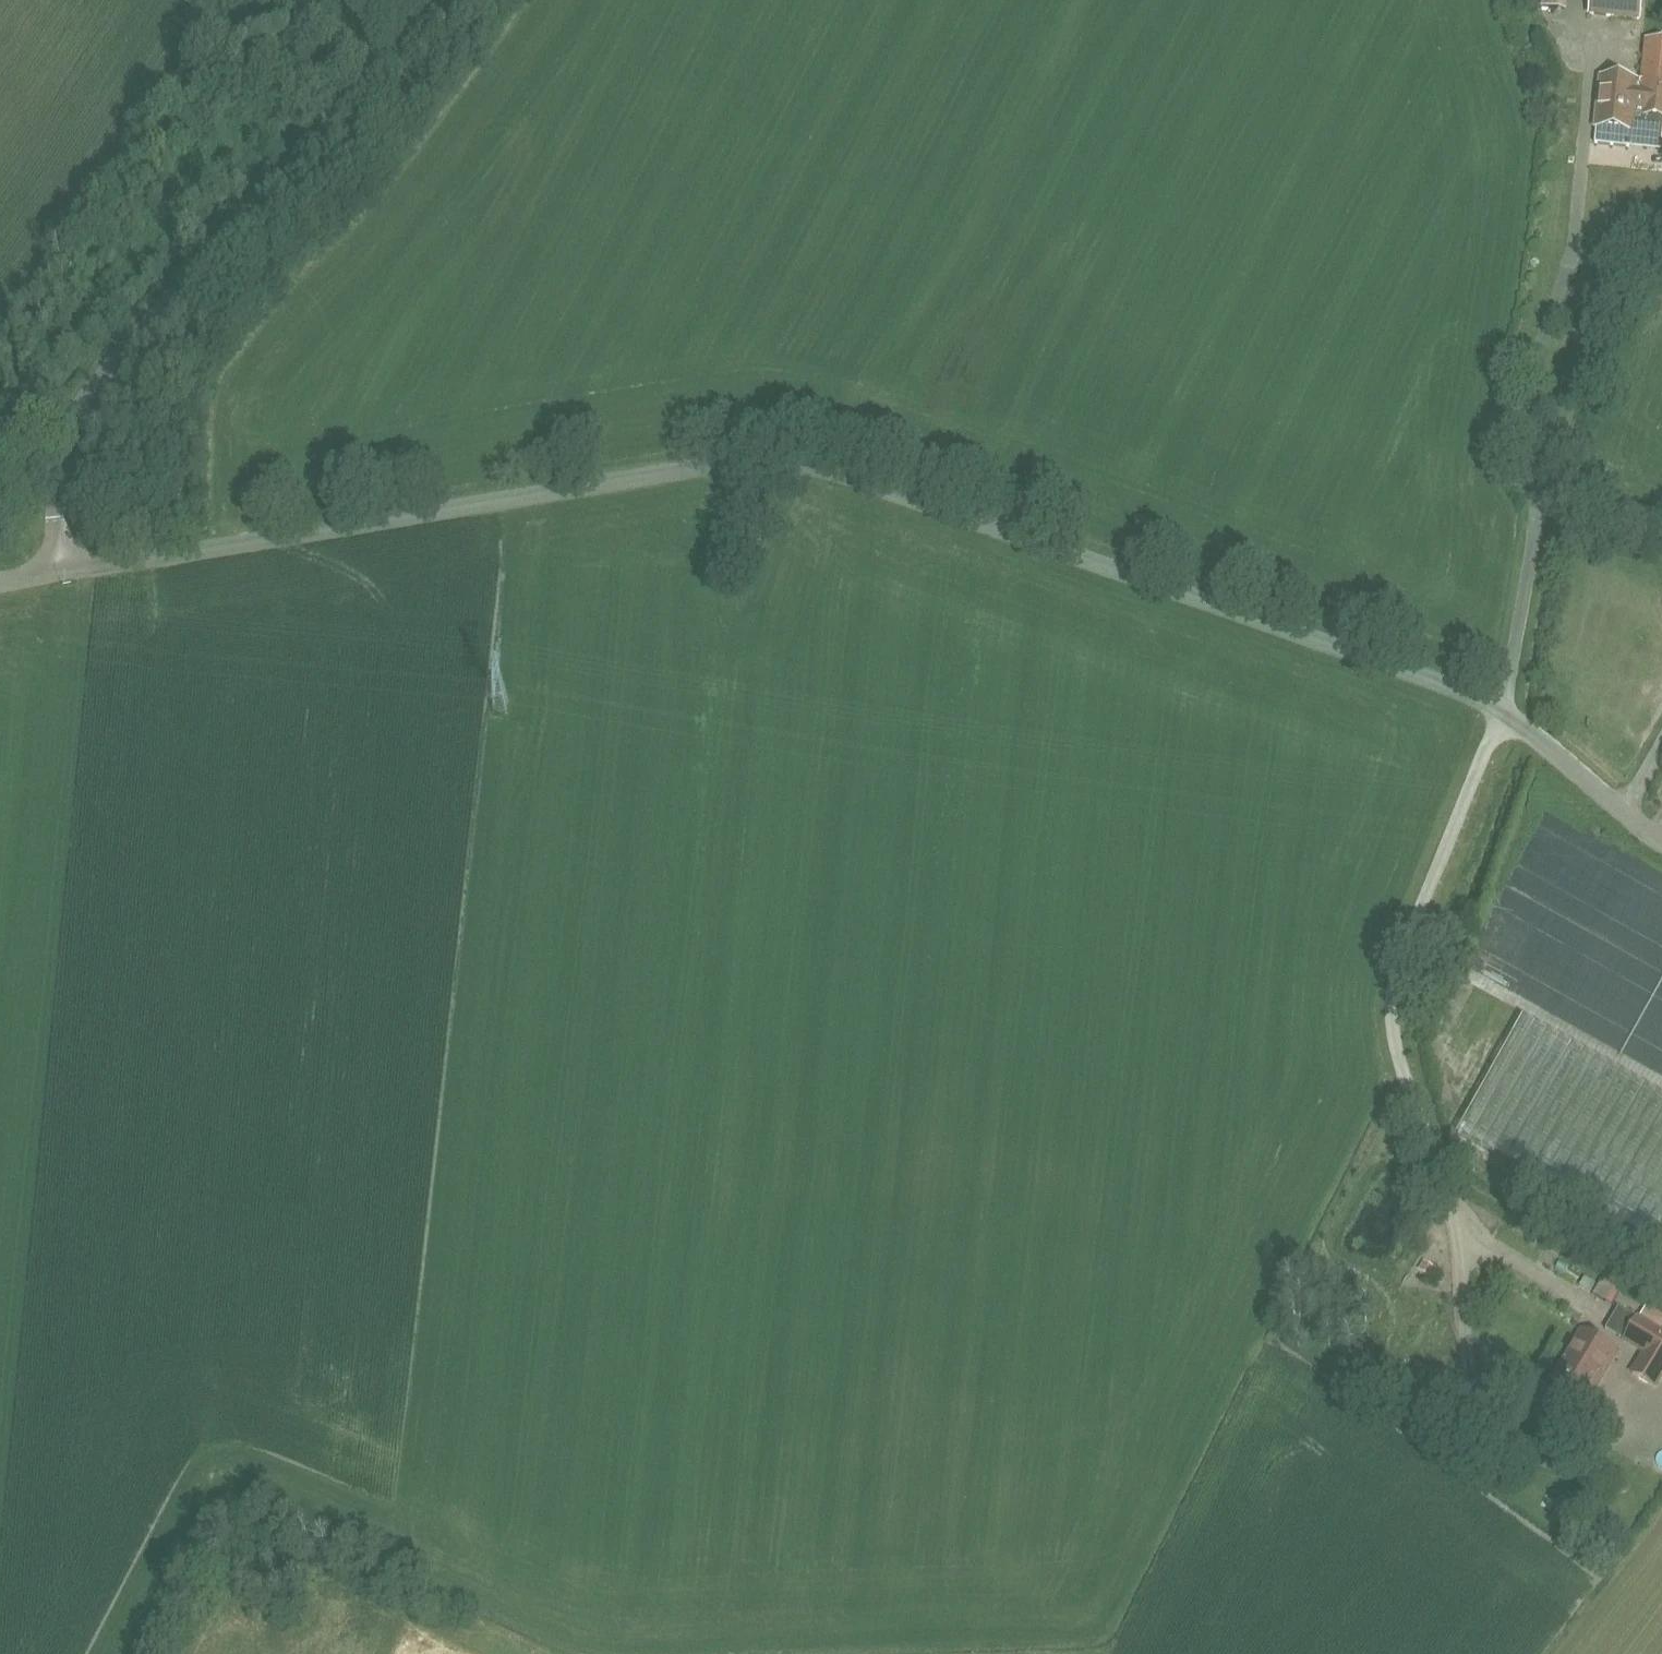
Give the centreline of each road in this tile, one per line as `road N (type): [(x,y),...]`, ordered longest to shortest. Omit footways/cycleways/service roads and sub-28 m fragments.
road 1 (unclassified): [(1661,835),(1483,700),(836,476),(787,466),(667,475),(66,576)]
road 2 (unclassified): [(66,576),(59,476),(83,415),(440,0)]

